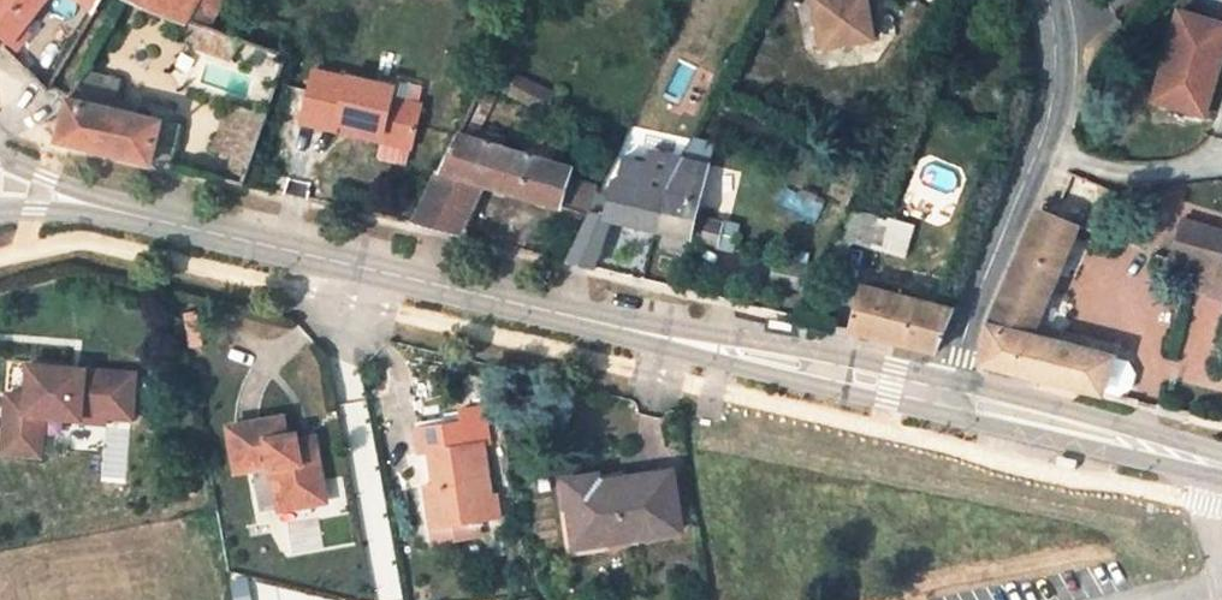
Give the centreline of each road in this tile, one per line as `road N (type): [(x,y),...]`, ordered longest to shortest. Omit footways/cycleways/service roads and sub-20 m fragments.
road 1 (secondary): [(941,399),(93,210)]
road 2 (residential): [(1045,0),(1065,56),(1055,149),(941,399)]
road 3 (secondary): [(1221,466),(941,399)]

